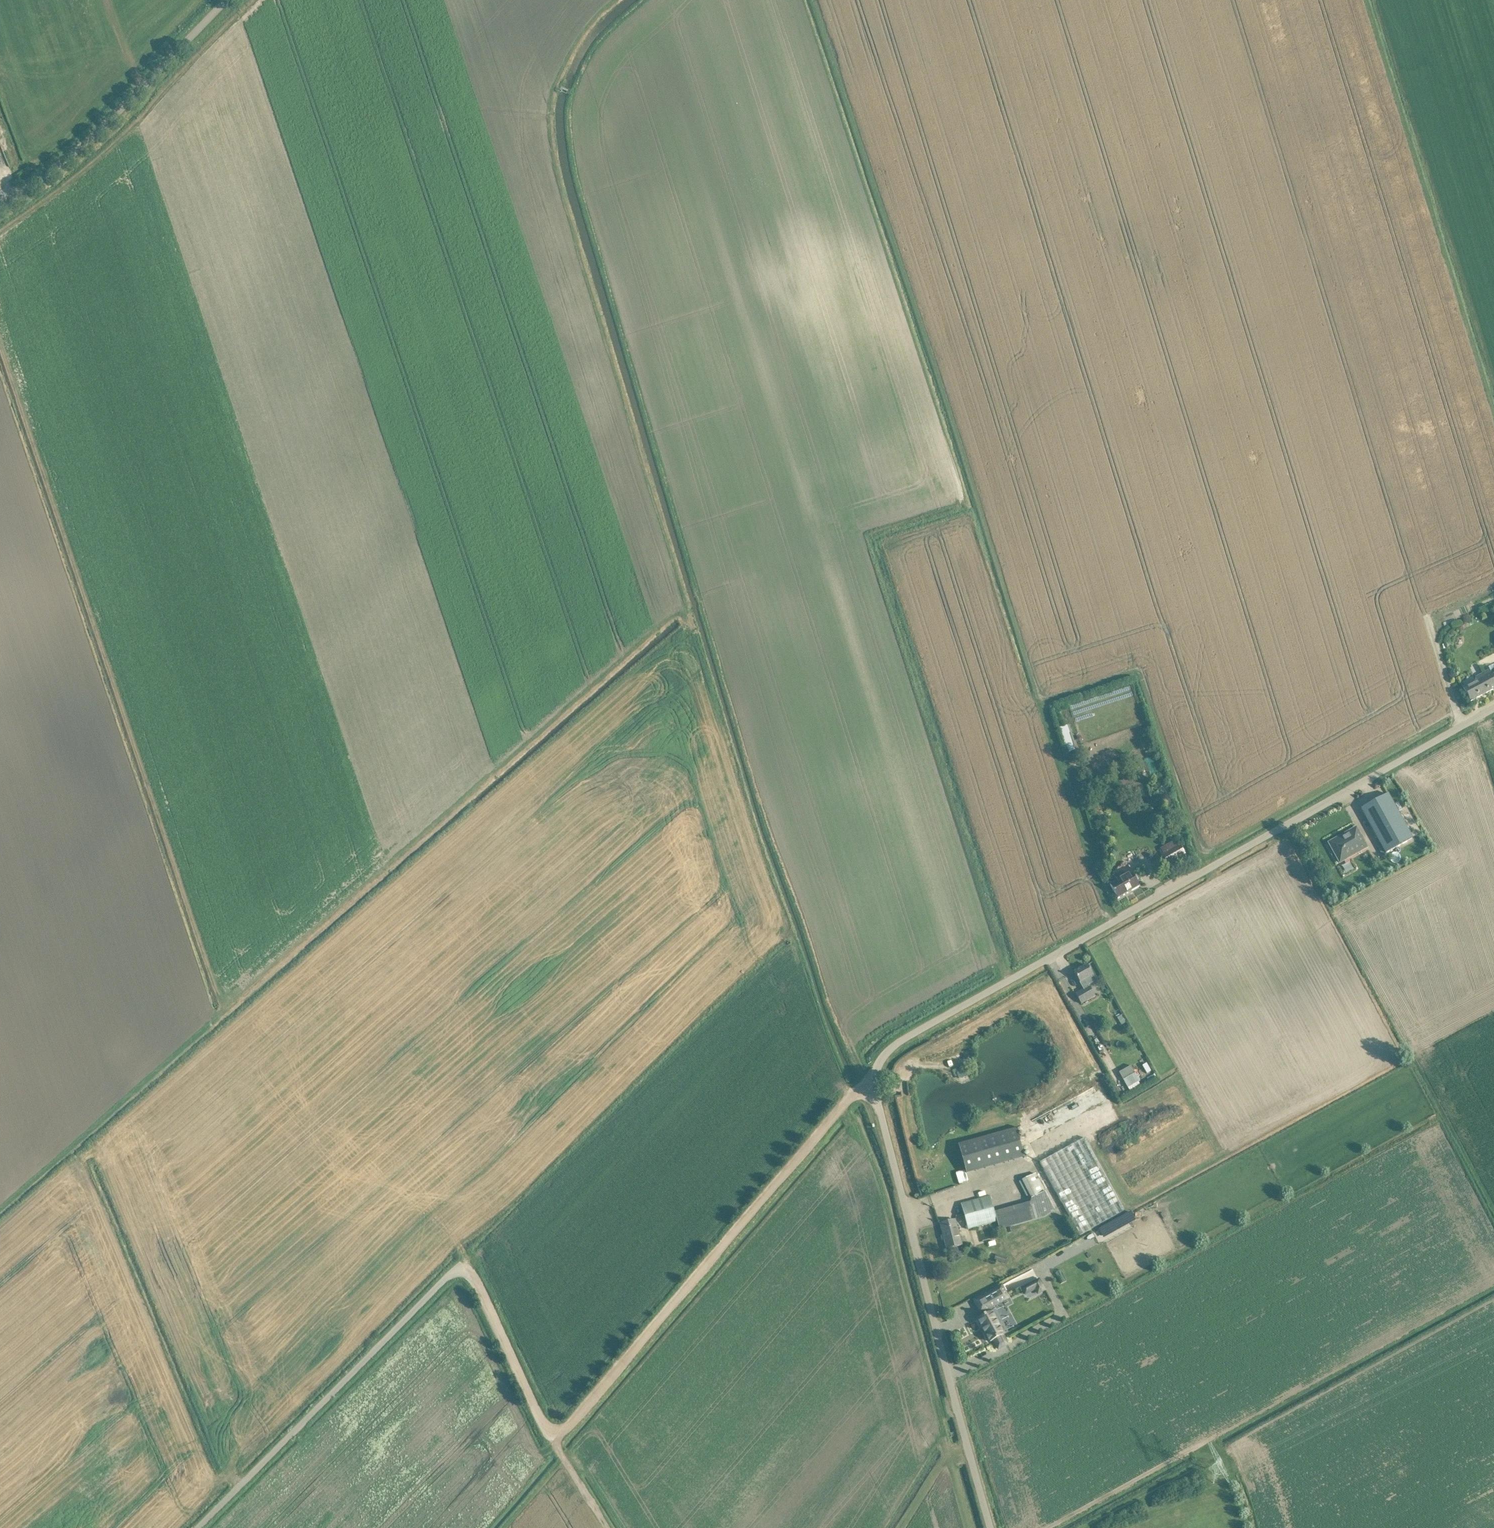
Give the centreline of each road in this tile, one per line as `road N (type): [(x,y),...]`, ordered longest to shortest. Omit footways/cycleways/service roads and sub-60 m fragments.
road 1 (unclassified): [(991,1527),(875,1096),(883,1060),(890,1048),(1493,711)]
road 2 (track): [(468,1270),(549,1431),(566,1434),(872,1079)]
road 3 (track): [(1341,350),(1461,729)]
road 4 (unclassified): [(200,1527),(457,1272),(468,1270)]
road 5 (unclassified): [(0,208),(114,117),(228,0)]

